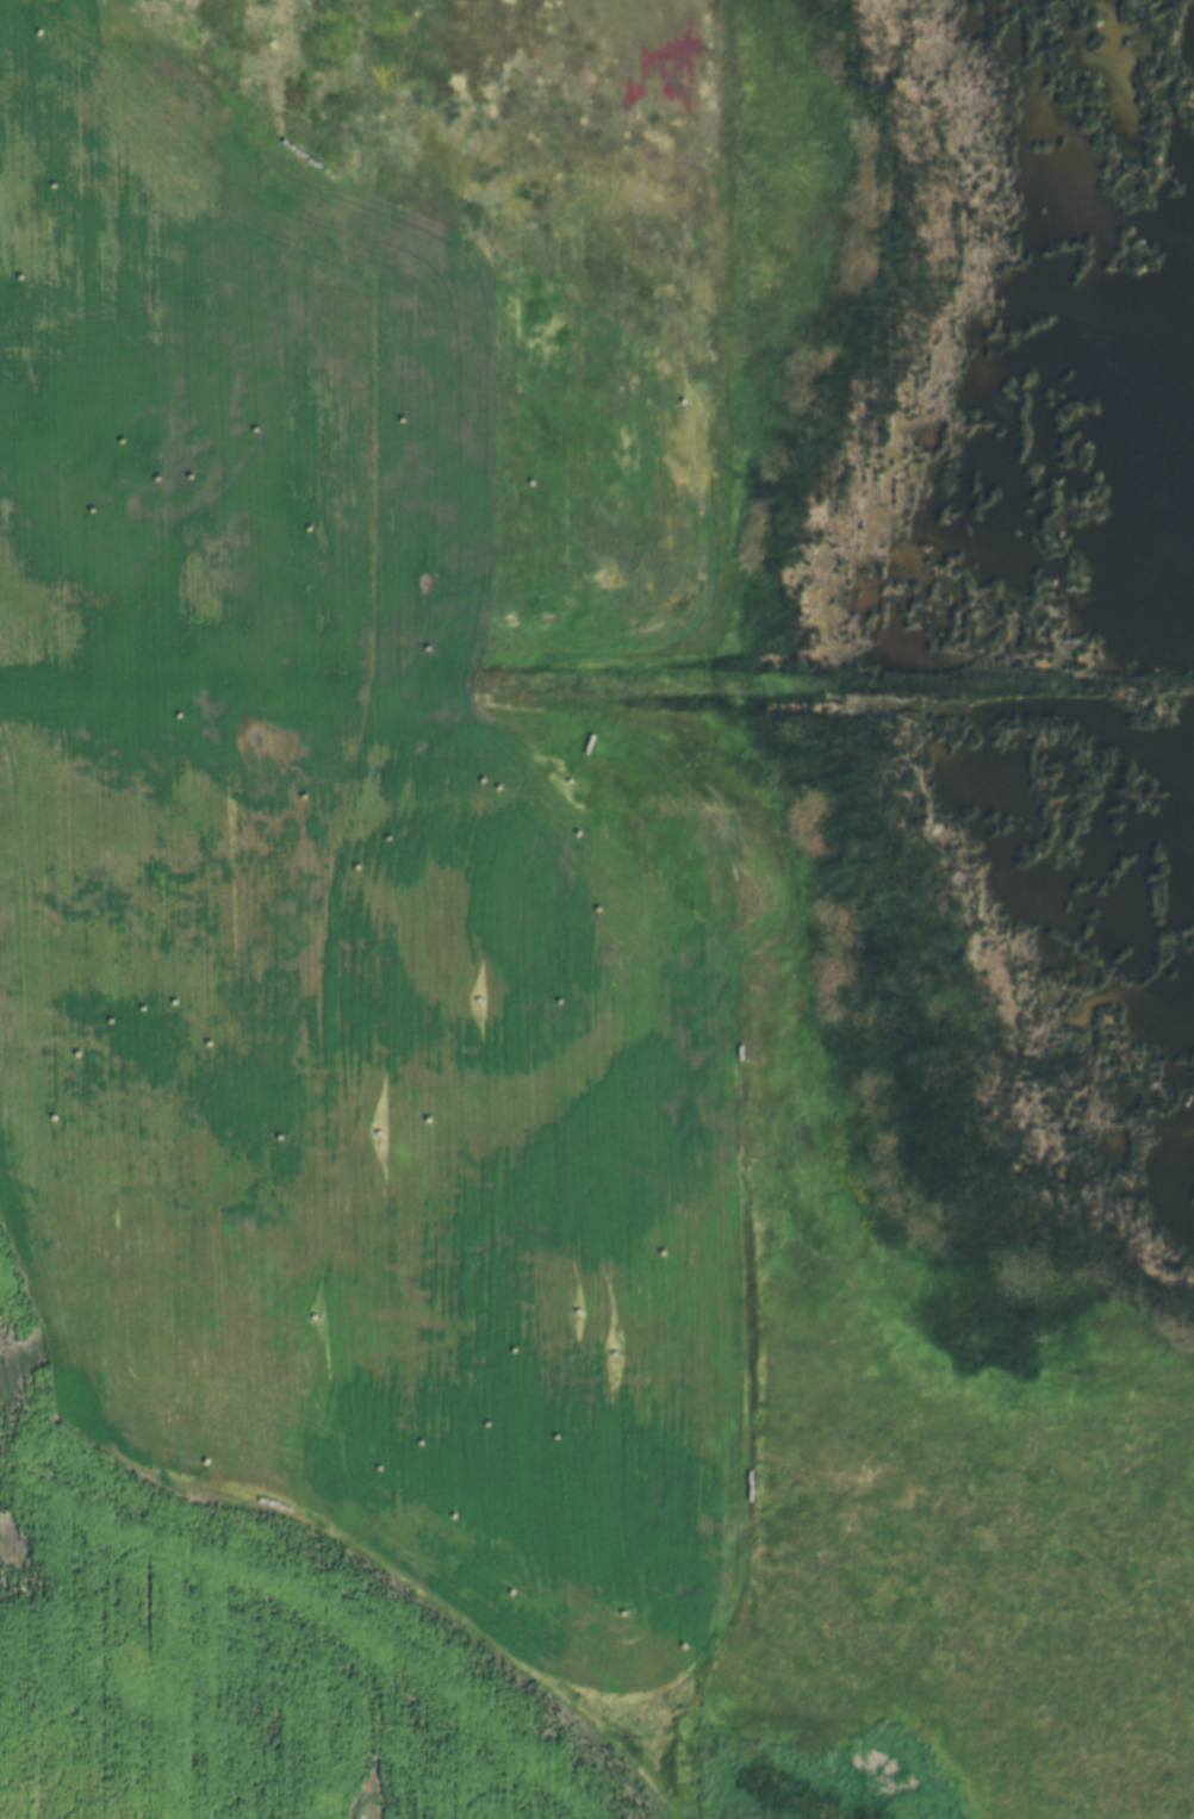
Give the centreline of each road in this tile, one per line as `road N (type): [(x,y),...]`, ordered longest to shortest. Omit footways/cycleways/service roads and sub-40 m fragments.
road 1 (track): [(1193,1430),(742,1472)]

